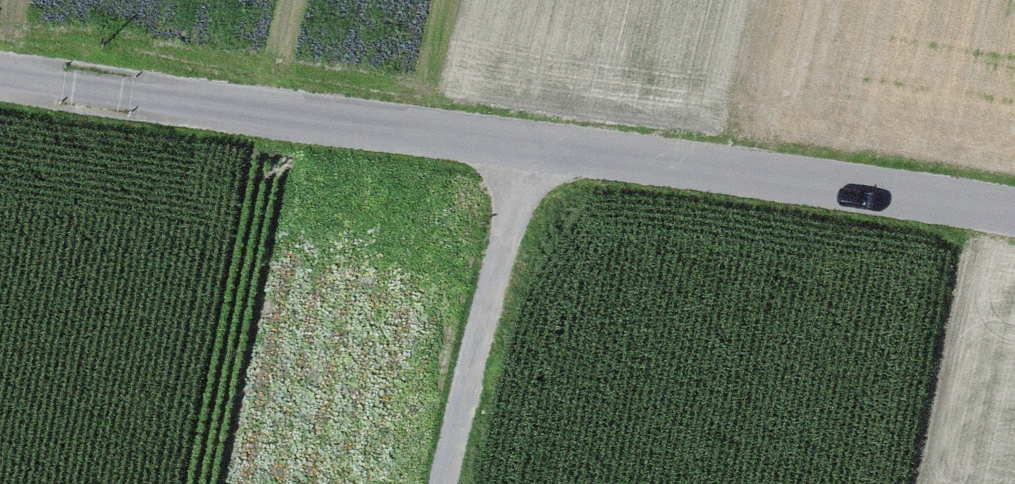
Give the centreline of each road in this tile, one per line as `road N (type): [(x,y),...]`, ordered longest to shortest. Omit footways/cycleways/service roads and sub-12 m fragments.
road 1 (residential): [(0,77),(114,99),(539,143),(1014,214)]
road 2 (track): [(539,143),(466,483)]

